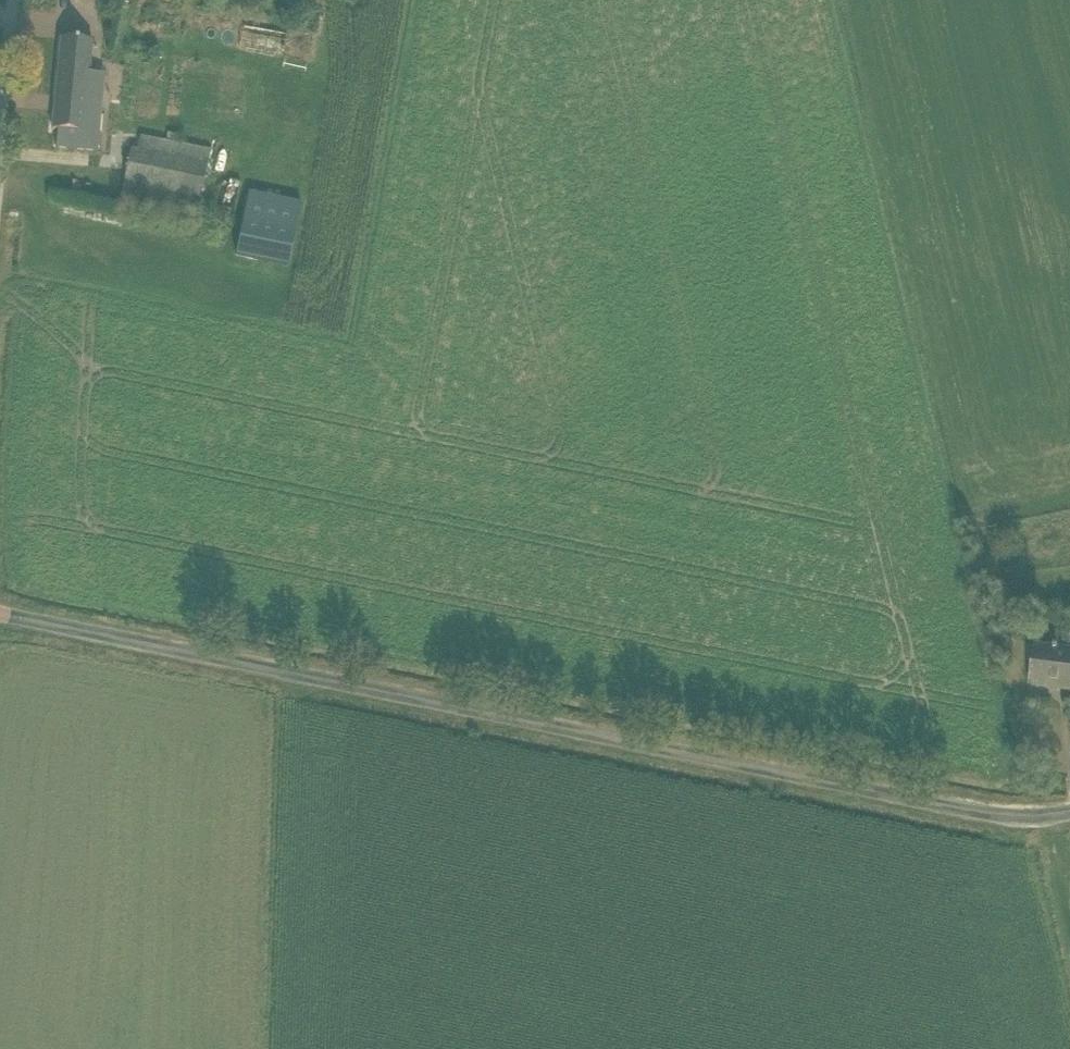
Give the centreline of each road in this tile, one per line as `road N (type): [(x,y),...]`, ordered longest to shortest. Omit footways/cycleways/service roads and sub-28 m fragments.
road 1 (unclassified): [(0,616),(951,817),(1069,817)]

